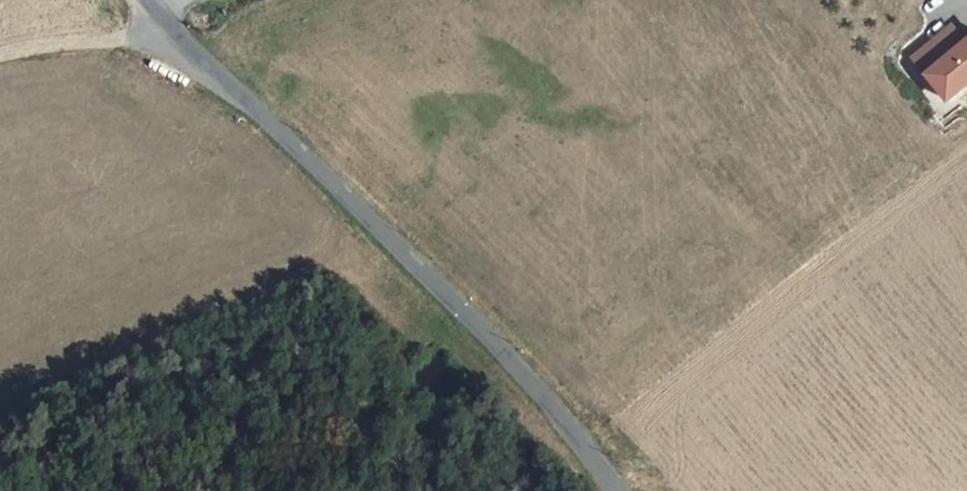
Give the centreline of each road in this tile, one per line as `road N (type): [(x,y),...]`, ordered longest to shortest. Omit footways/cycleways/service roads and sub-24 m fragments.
road 1 (tertiary): [(162,4),(254,109),(471,316),(615,490)]
road 2 (track): [(162,4),(113,39),(0,62)]

